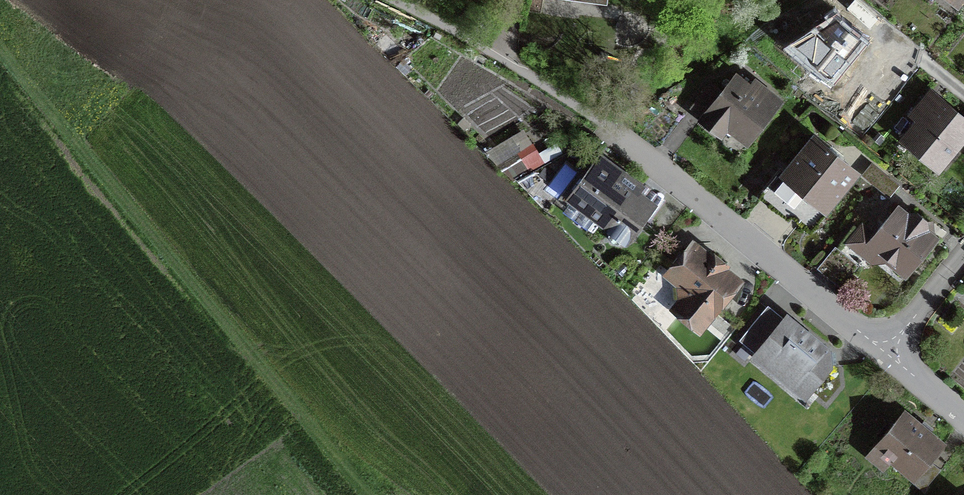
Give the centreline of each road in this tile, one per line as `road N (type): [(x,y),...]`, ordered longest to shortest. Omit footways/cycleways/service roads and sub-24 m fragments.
road 1 (track): [(0,84),(364,494)]
road 2 (residential): [(612,129),(963,415)]
road 3 (residential): [(395,0),(507,61)]
road 4 (residential): [(507,61),(612,129)]

